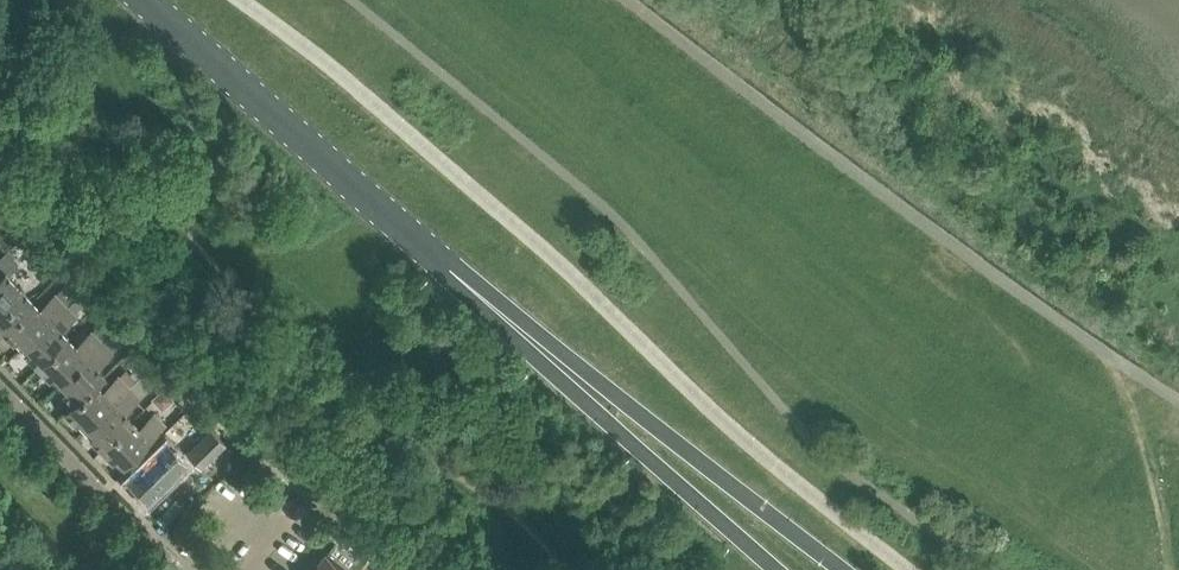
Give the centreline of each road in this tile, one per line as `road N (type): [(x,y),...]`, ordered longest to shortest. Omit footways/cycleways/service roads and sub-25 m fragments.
road 1 (secondary): [(148,0),(480,302)]
road 2 (secondary): [(837,569),(615,395),(480,302)]
road 3 (secondary): [(480,302),(778,569)]
road 4 (residential): [(175,569),(0,391)]

